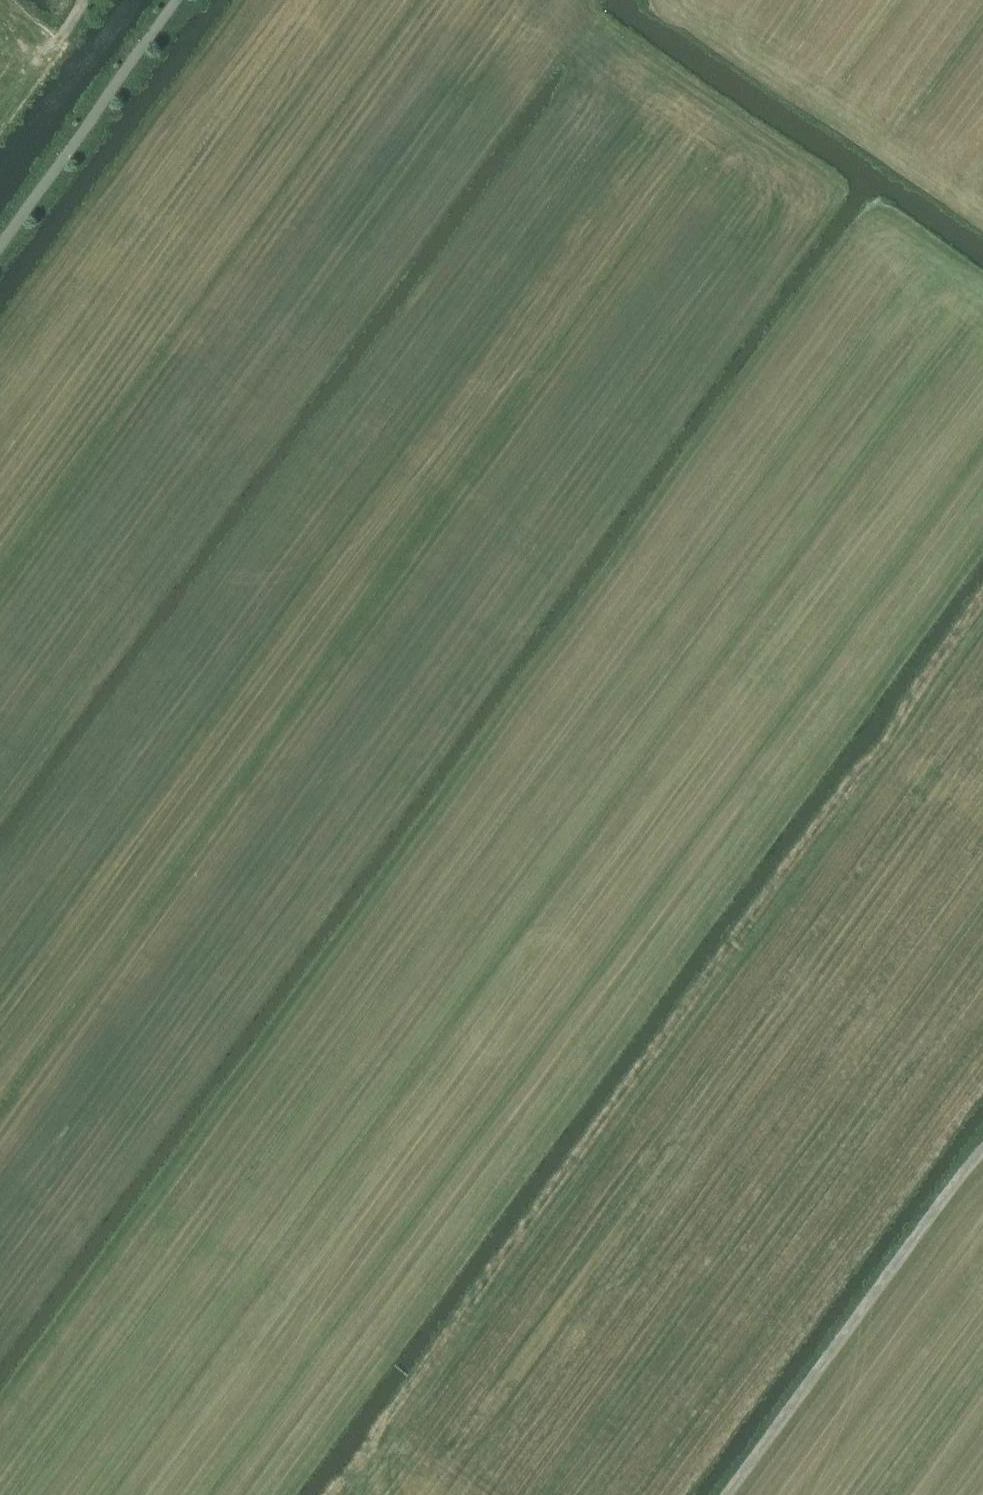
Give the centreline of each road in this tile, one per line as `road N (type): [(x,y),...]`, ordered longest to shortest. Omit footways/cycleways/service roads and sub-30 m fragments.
road 1 (track): [(728,1494),(982,1149)]

